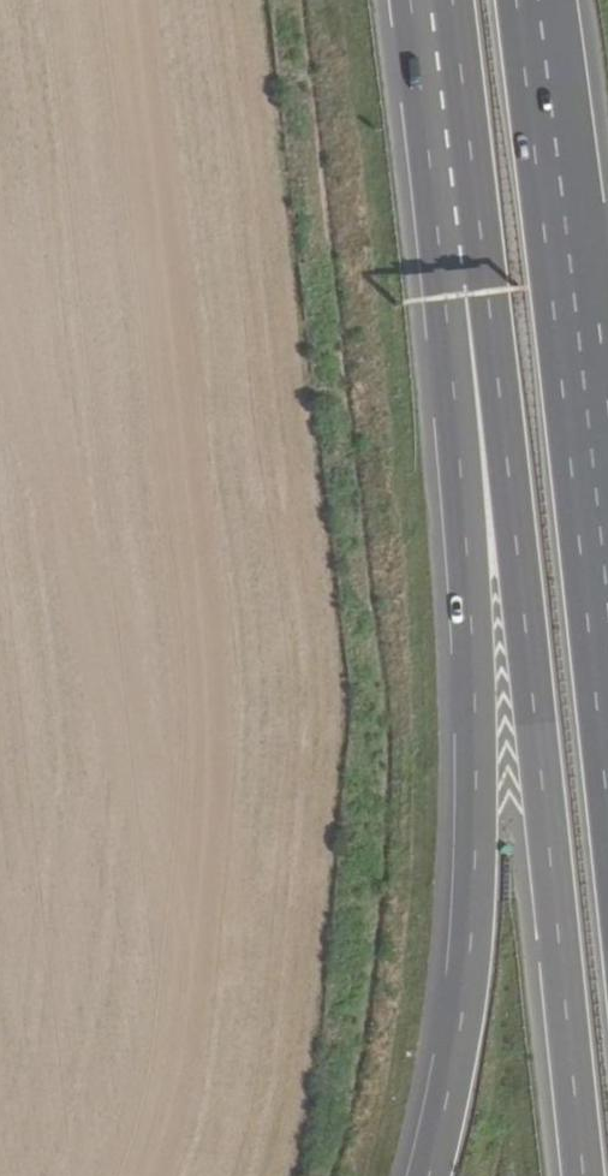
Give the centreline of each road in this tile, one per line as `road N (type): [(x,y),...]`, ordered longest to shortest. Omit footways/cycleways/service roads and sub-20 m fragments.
road 1 (motorway): [(466,295),(530,714),(579,1175)]
road 2 (motorway): [(466,295),(472,887),(461,999),(426,1175)]
road 3 (motorway): [(607,597),(535,0)]
road 4 (motorway): [(429,0),(466,295)]

